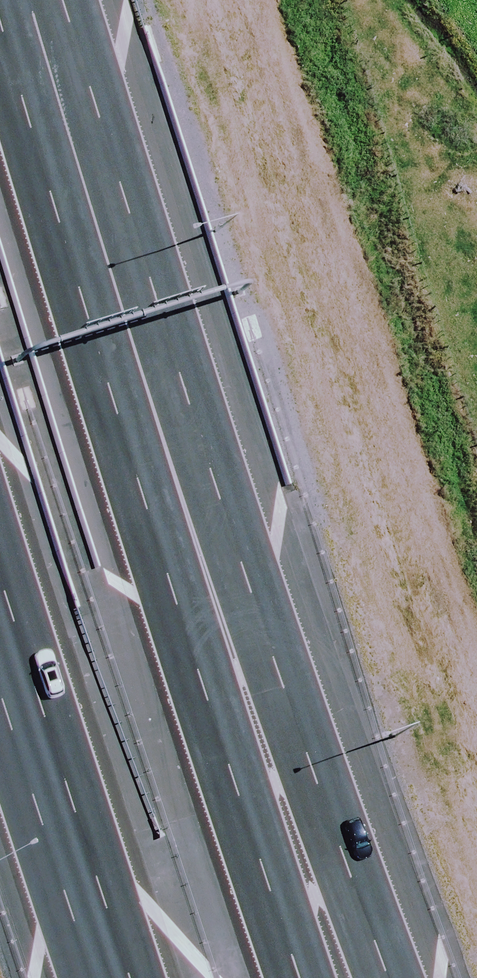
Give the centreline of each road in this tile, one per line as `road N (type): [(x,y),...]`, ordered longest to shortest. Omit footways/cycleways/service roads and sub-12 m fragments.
road 1 (motorway): [(110,310),(308,730),(408,977)]
road 2 (motorway): [(110,310),(226,748),(304,977)]
road 3 (motorway): [(131,977),(0,576)]
road 4 (motorway): [(15,0),(110,310)]

